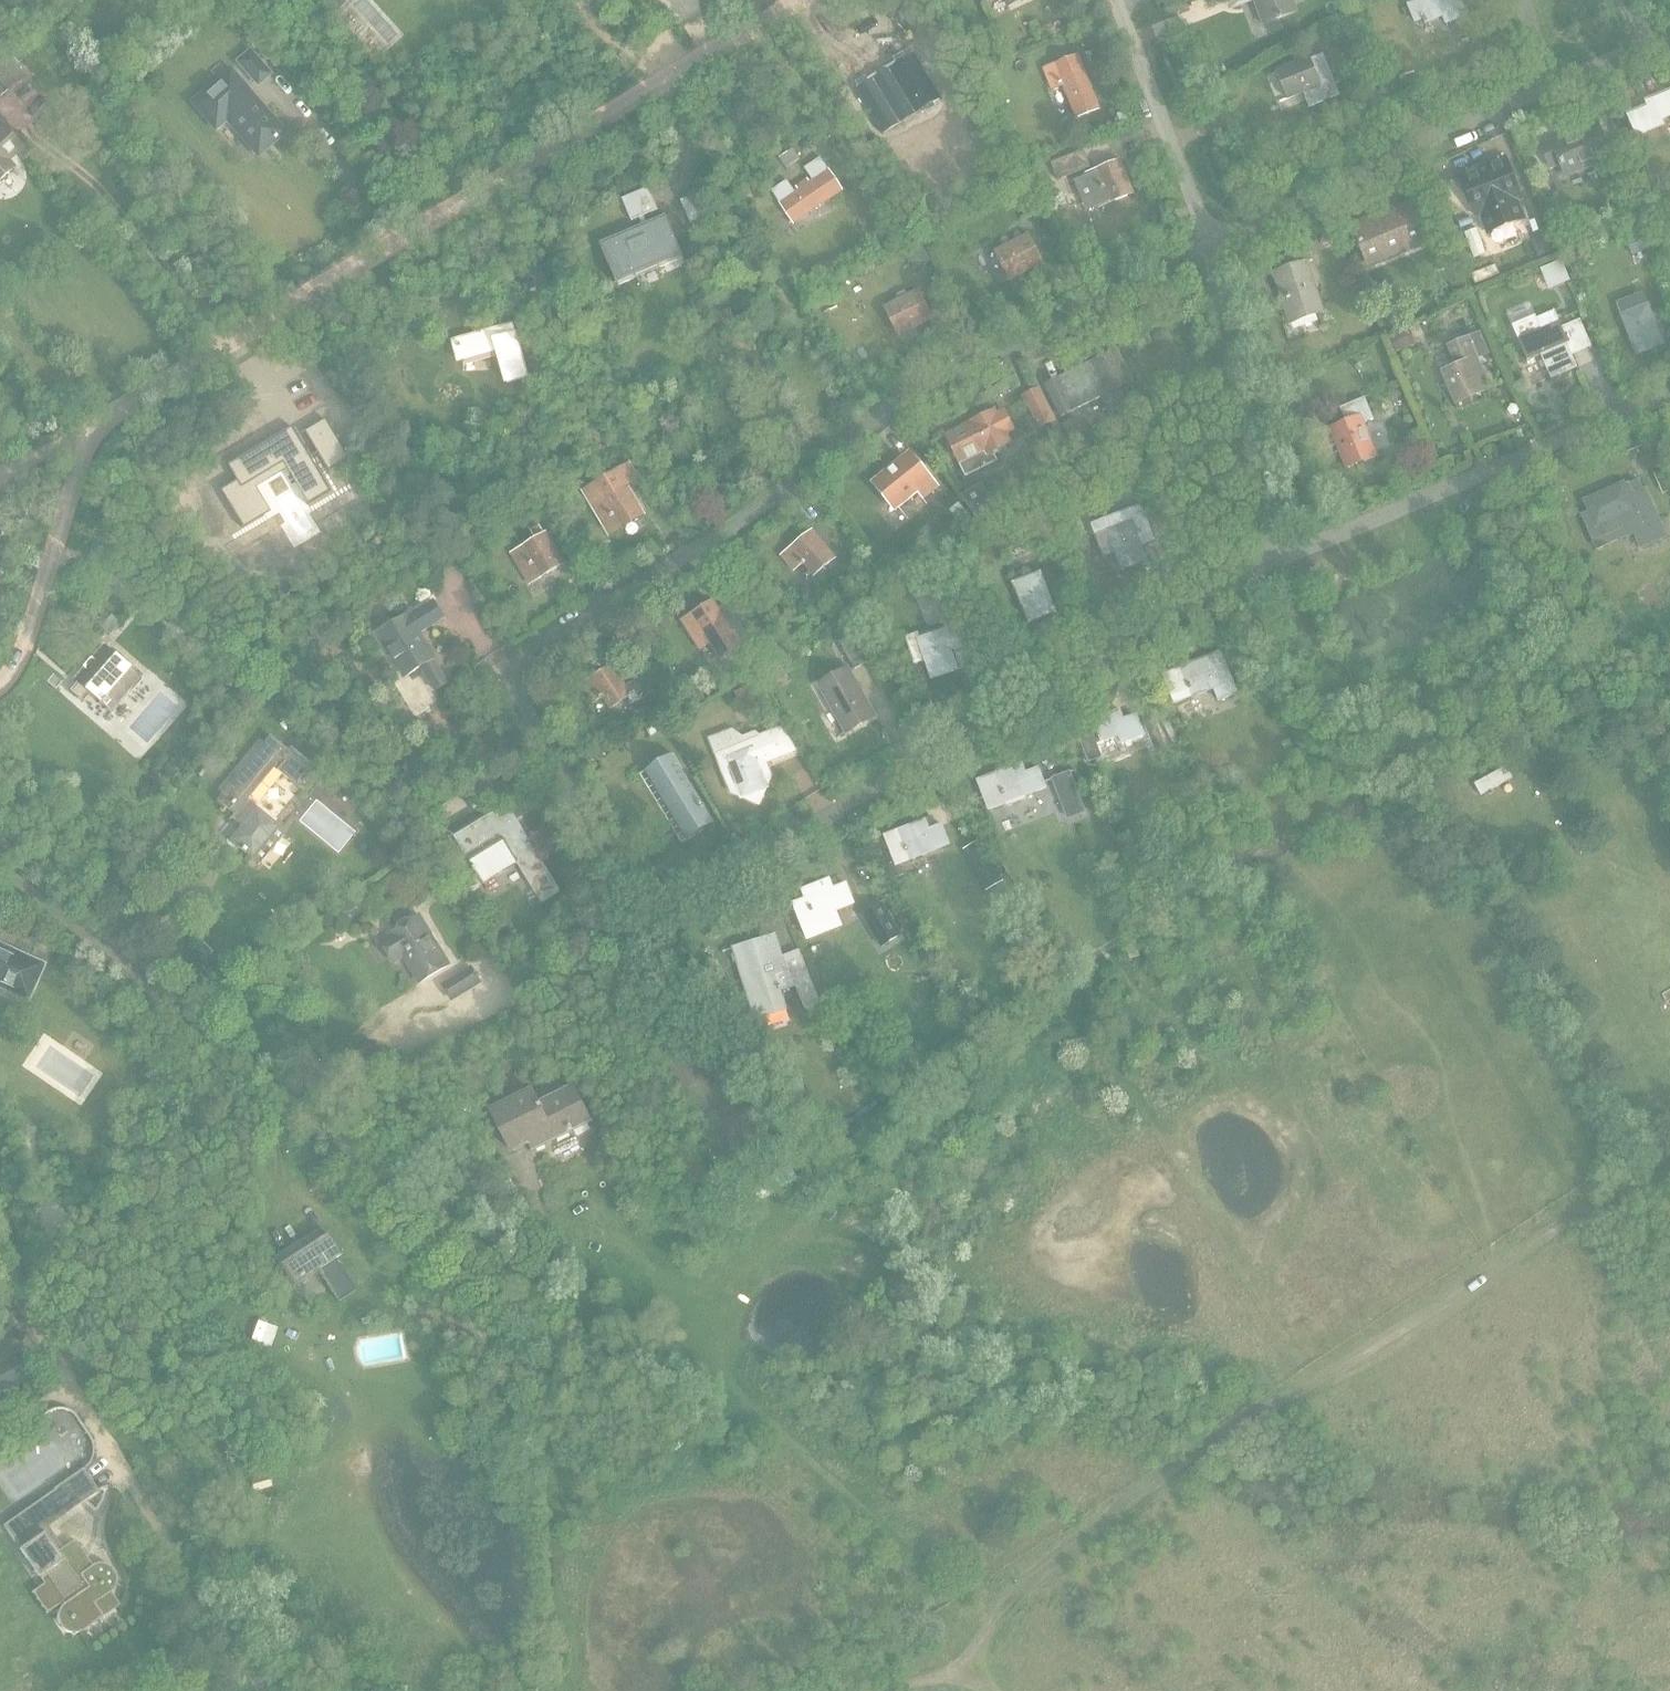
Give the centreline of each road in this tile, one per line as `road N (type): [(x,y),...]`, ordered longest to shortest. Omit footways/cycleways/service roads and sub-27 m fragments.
road 1 (residential): [(1203,256),(903,412),(761,512),(507,657),(494,696),(622,915),(656,912),(1275,563)]
road 2 (track): [(969,1669),(1016,1596),(1224,1433),(1337,1370),(1669,1154)]
road 3 (residential): [(84,447),(124,405),(795,0)]
road 4 (residential): [(470,1273),(0,871)]
road 5 (unclassified): [(251,1690),(158,1543),(0,1251)]
road 6 (residential): [(1275,563),(1669,397)]
road 7 (residential): [(1552,84),(1203,256)]
road 8 (residential): [(1275,563),(1203,256)]
road 9 (residential): [(1114,0),(1196,213),(1203,256)]
road 10 (residential): [(0,684),(32,619),(84,447)]

